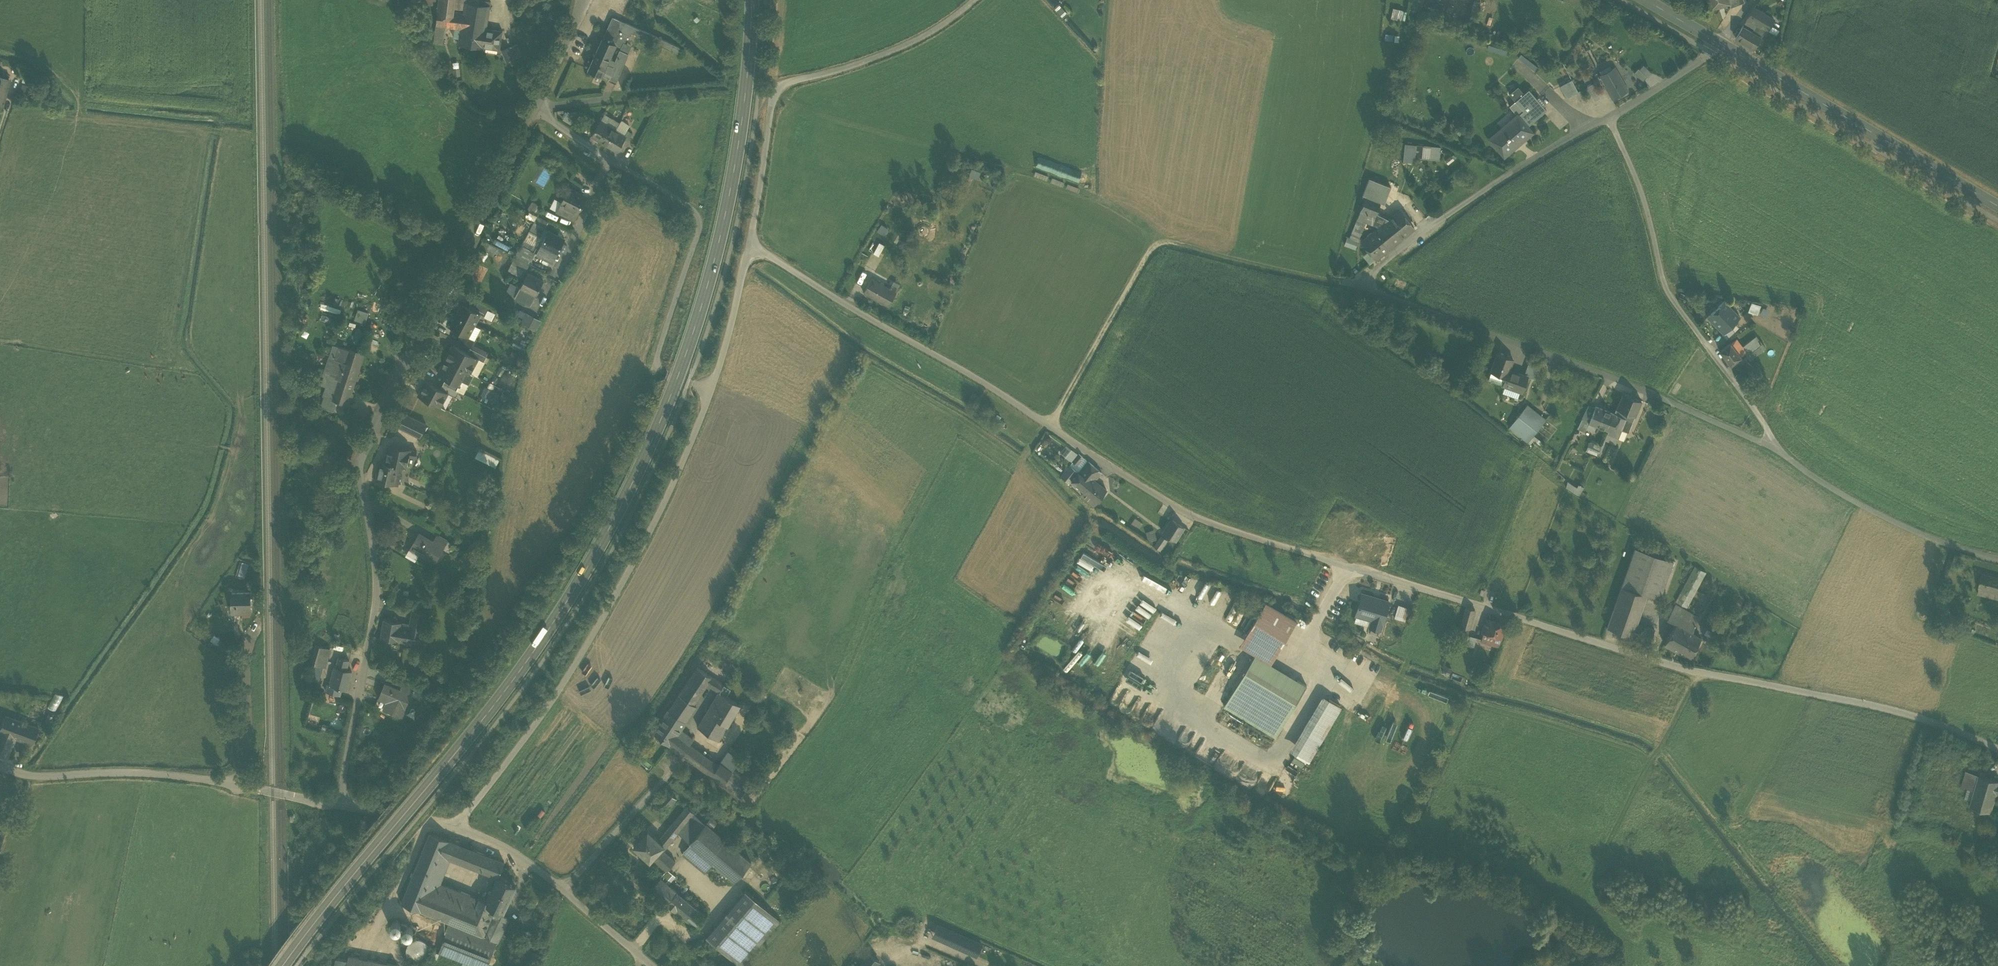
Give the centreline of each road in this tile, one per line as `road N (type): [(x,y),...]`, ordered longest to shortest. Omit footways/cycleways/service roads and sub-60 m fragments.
road 1 (unclassified): [(748,248),(986,384),(1196,518),(1694,665),(1869,702),(1997,750)]
road 2 (primary): [(280,965),(536,646),(633,481),(684,360),(720,235),(752,0)]
road 3 (unclassified): [(1607,118),(1539,154),(1361,284),(1773,445)]
road 4 (residential): [(338,805),(374,596),(361,461),(532,109)]
road 5 (unclassified): [(709,389),(687,453),(616,596),(457,827)]
road 6 (track): [(1361,284),(1153,241),(1047,422)]
road 7 (unclassified): [(748,248),(776,85),(915,41),(977,0)]
road 8 (unclassified): [(1773,445),(1757,409),(1665,288),(1651,202),(1607,118)]
road 9 (tertiary): [(1997,208),(1717,41)]
road 10 (unclassified): [(611,160),(700,217),(657,362),(662,374),(709,389)]
road 11 (track): [(1153,241),(1103,193),(1109,0)]
road 12 (unclassified): [(1997,560),(1919,534),(1831,488),(1773,445)]
road 13 (unclassified): [(457,827),(528,858),(659,965)]
road 14 (residential): [(0,764),(37,778),(162,774),(242,786)]
road 15 (unclassified): [(709,389),(748,248)]
road 16 (residential): [(242,786),(254,730),(249,643)]
road 17 (unclassified): [(1717,41),(1607,118)]
road 18 (unclassified): [(611,160),(559,275)]
road 19 (unclassified): [(338,805),(457,827)]
road 20 (residential): [(532,109),(581,0)]

